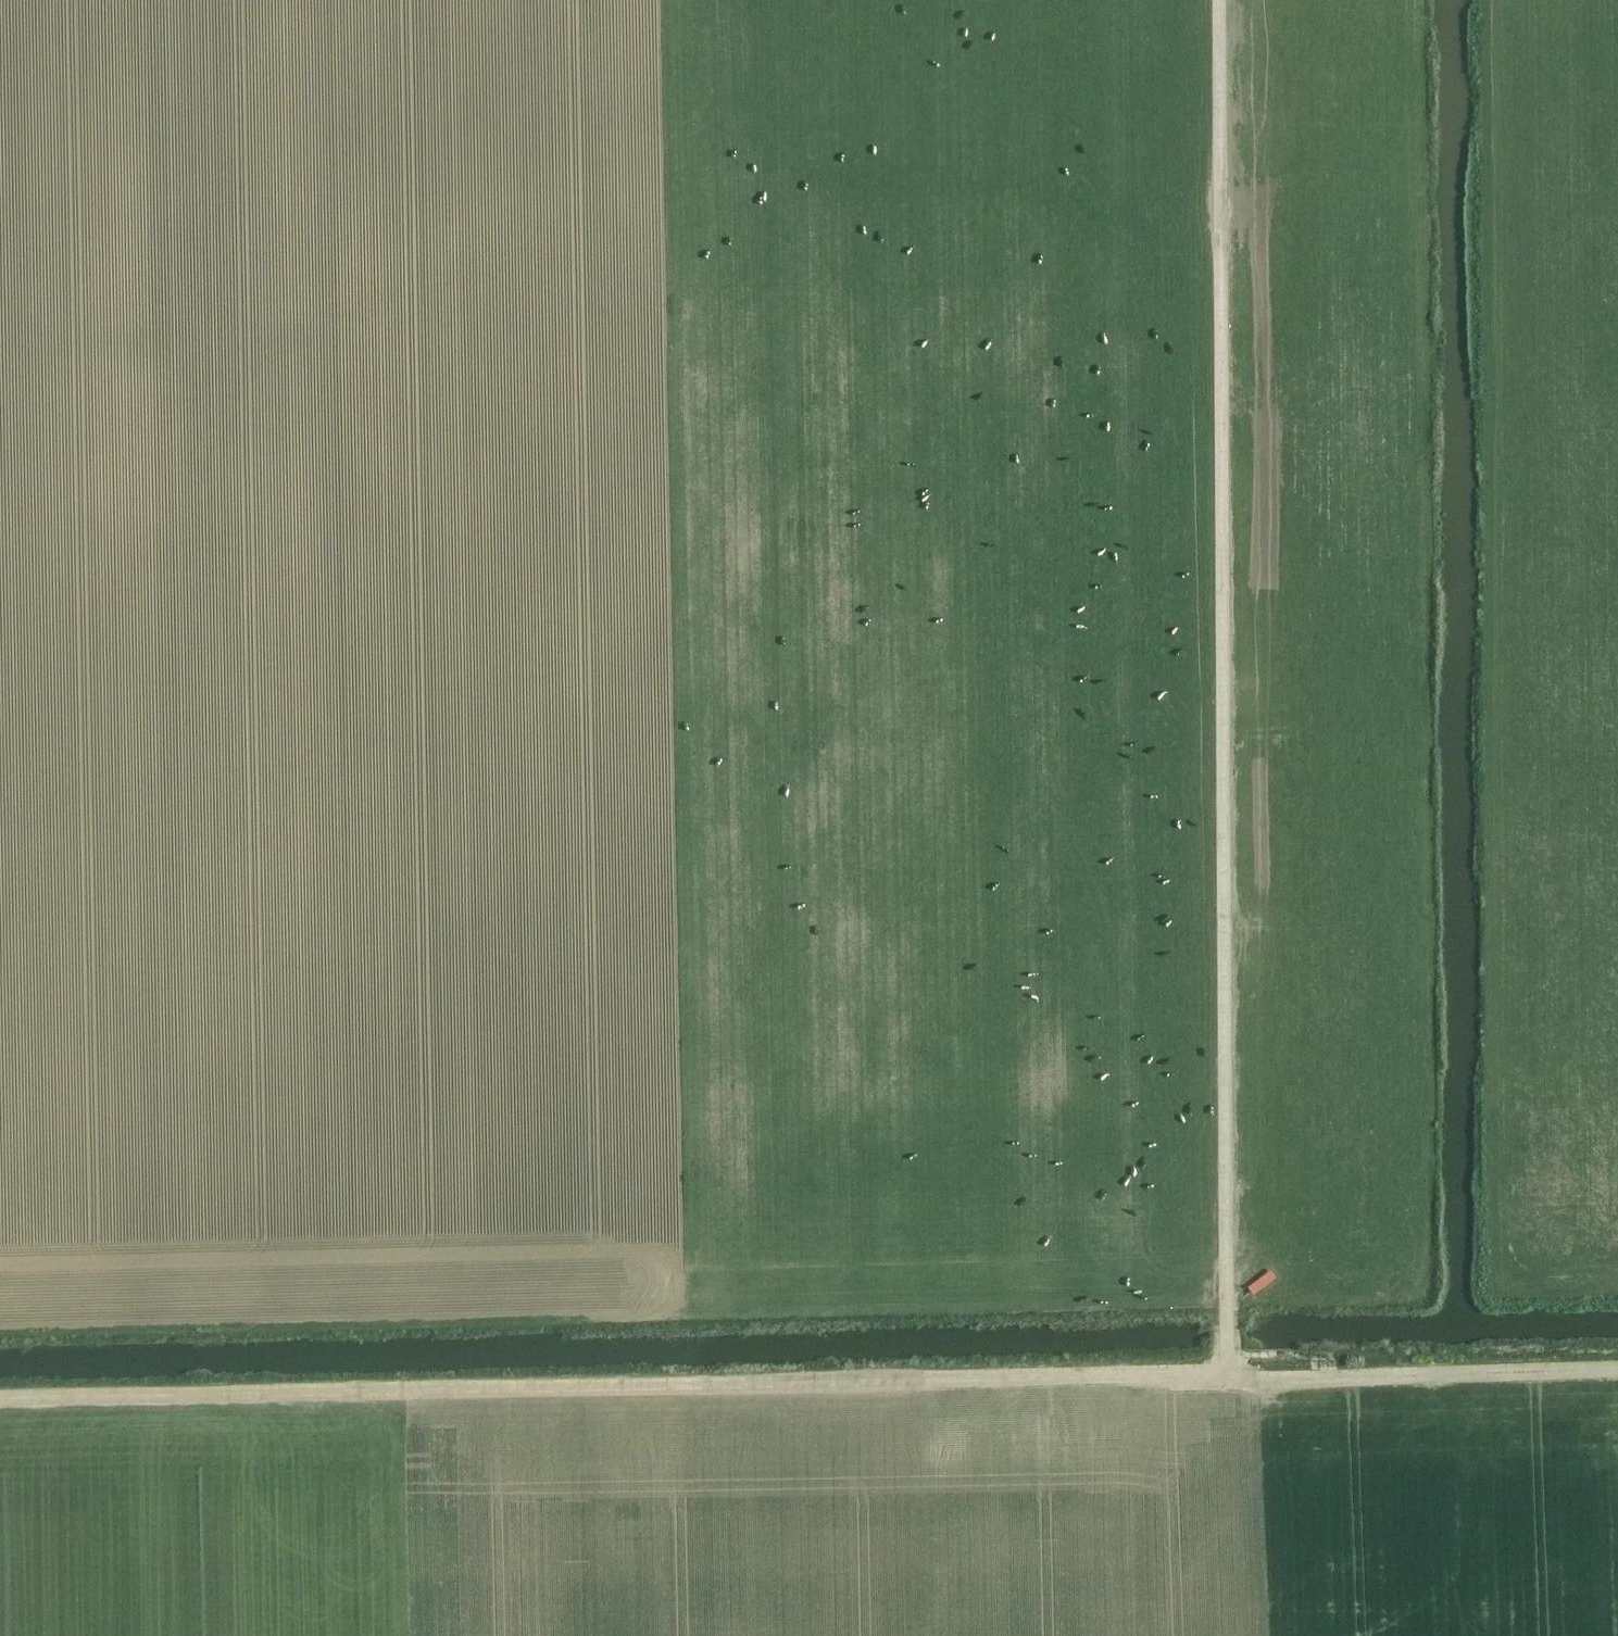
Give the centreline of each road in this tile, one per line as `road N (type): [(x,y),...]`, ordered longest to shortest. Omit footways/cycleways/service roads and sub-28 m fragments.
road 1 (track): [(0,1401),(1617,1370)]
road 2 (track): [(1219,0),(1231,1380)]

